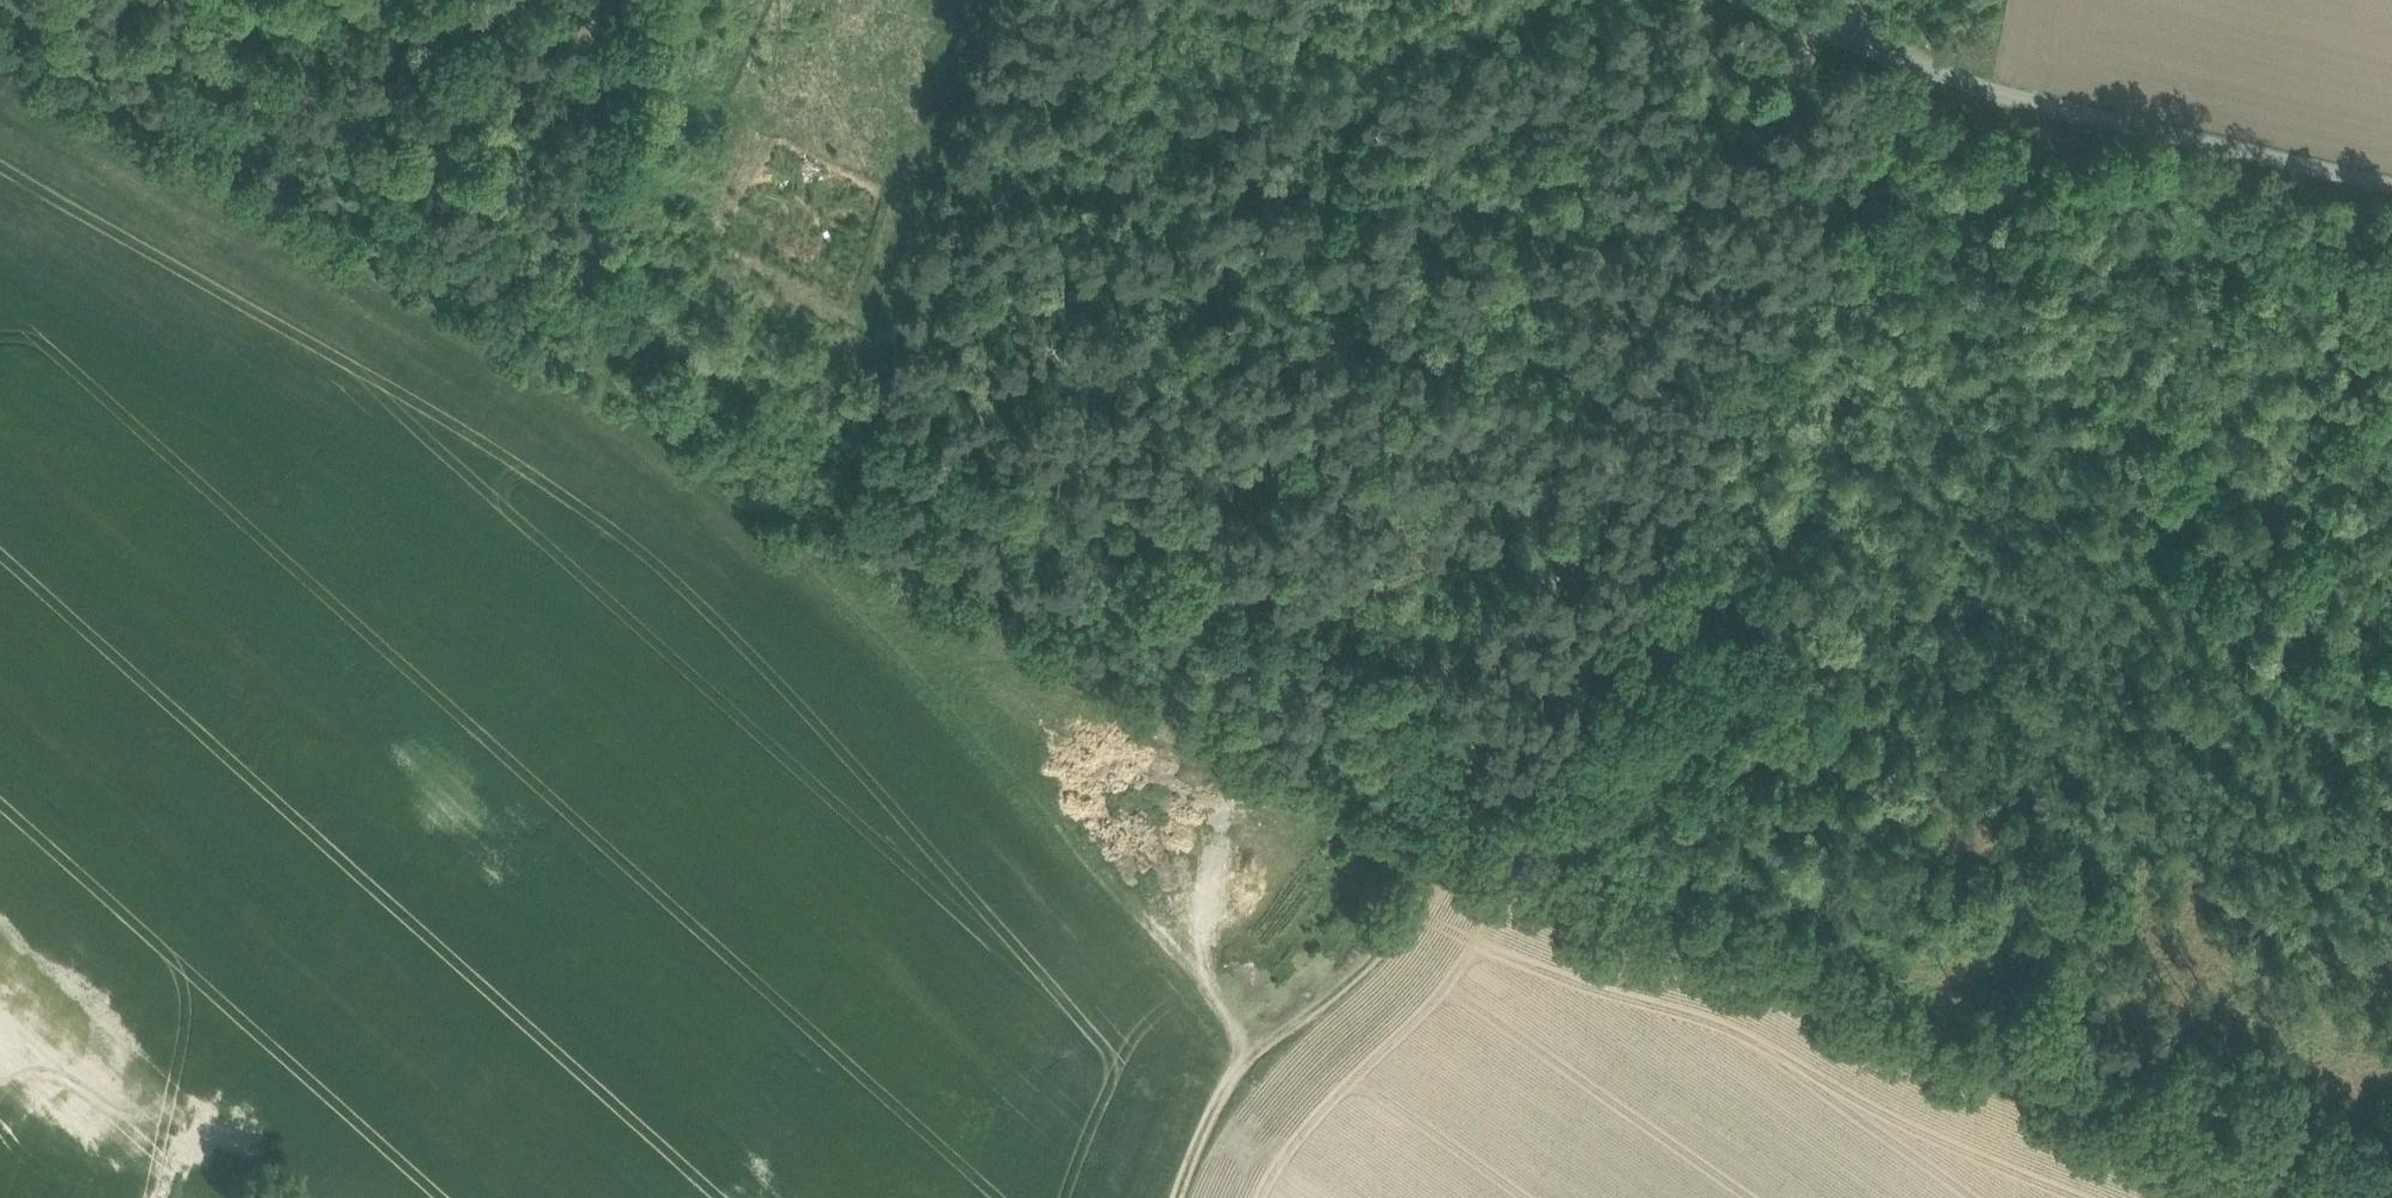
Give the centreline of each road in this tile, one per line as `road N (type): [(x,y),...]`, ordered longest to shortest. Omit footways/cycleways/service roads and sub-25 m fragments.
road 1 (unclassified): [(1741,0),(1887,59),(2391,180)]
road 2 (track): [(1442,841),(1399,931),(1333,994),(1241,1062),(1210,1111),(1178,1197)]

